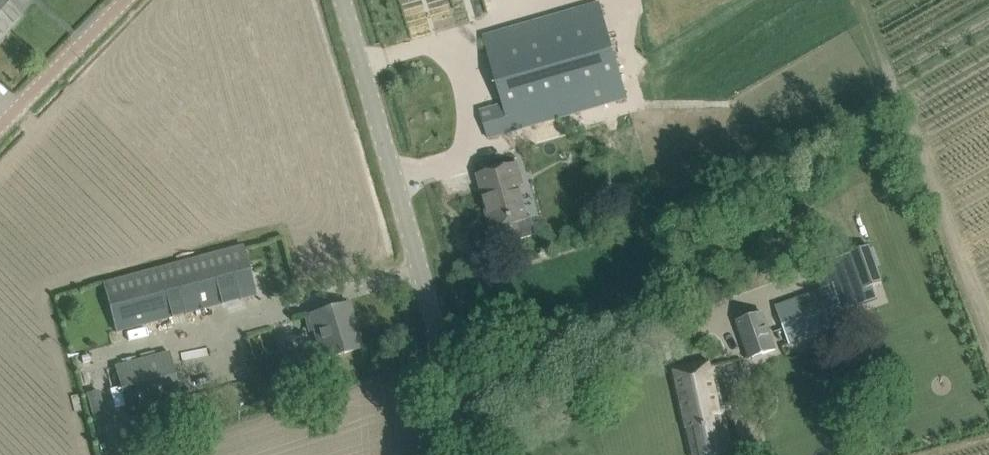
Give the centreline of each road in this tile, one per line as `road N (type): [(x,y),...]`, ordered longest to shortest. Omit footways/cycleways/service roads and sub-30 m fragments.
road 1 (unclassified): [(459,454),(441,344),(341,0)]
road 2 (unclassified): [(0,126),(124,0)]

